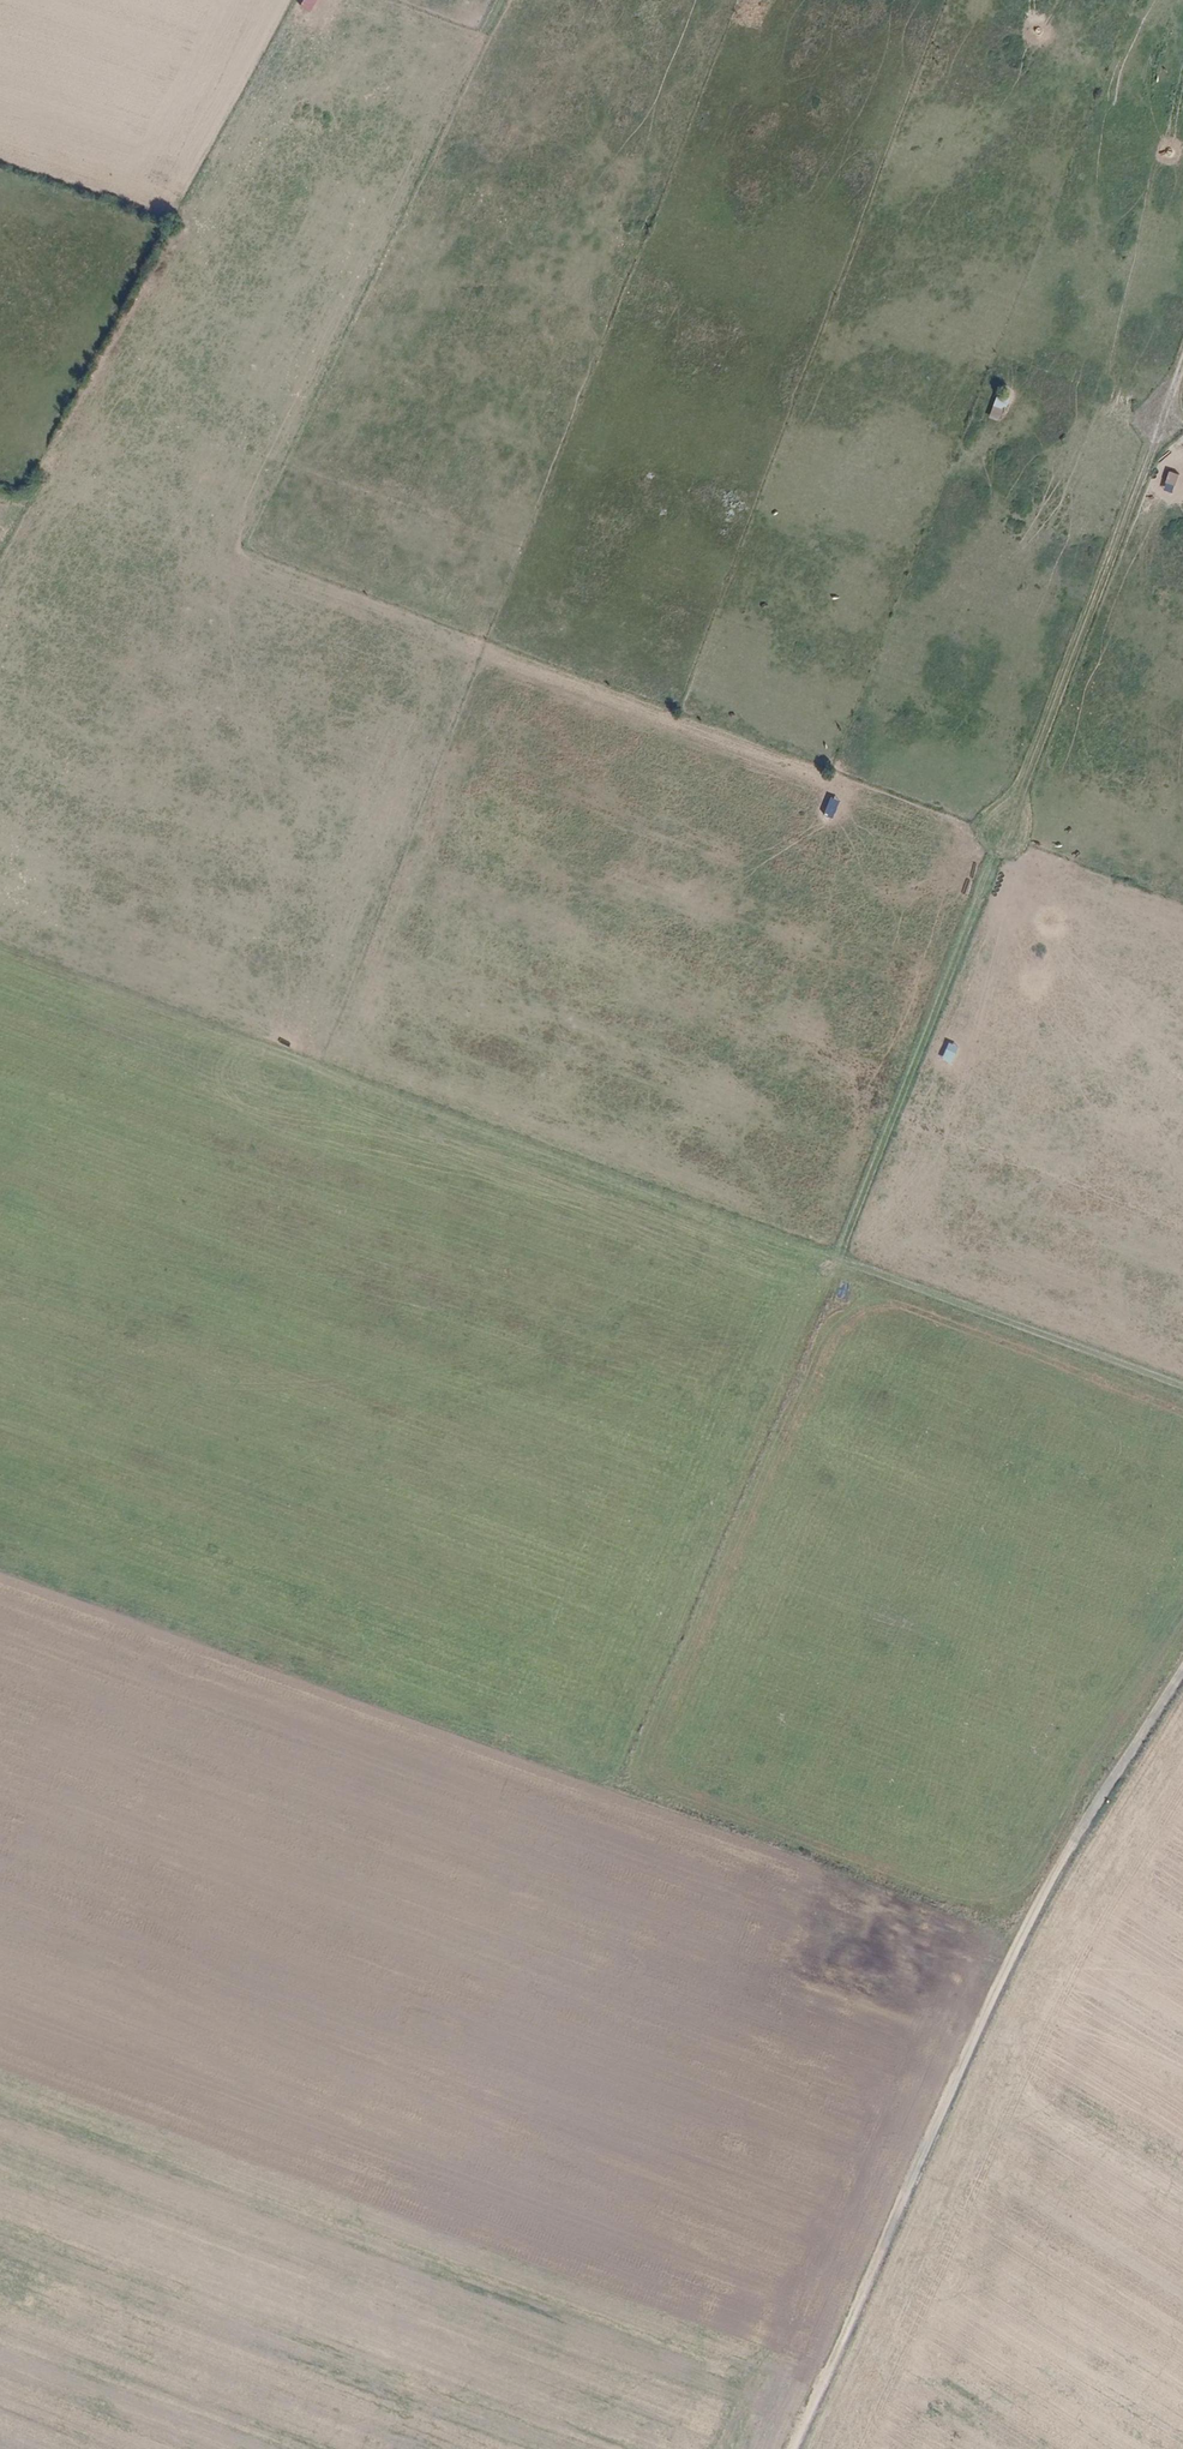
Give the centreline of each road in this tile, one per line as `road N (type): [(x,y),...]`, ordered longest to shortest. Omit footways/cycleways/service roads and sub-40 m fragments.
road 1 (track): [(1182,1669),(1030,1915),(790,2448)]

